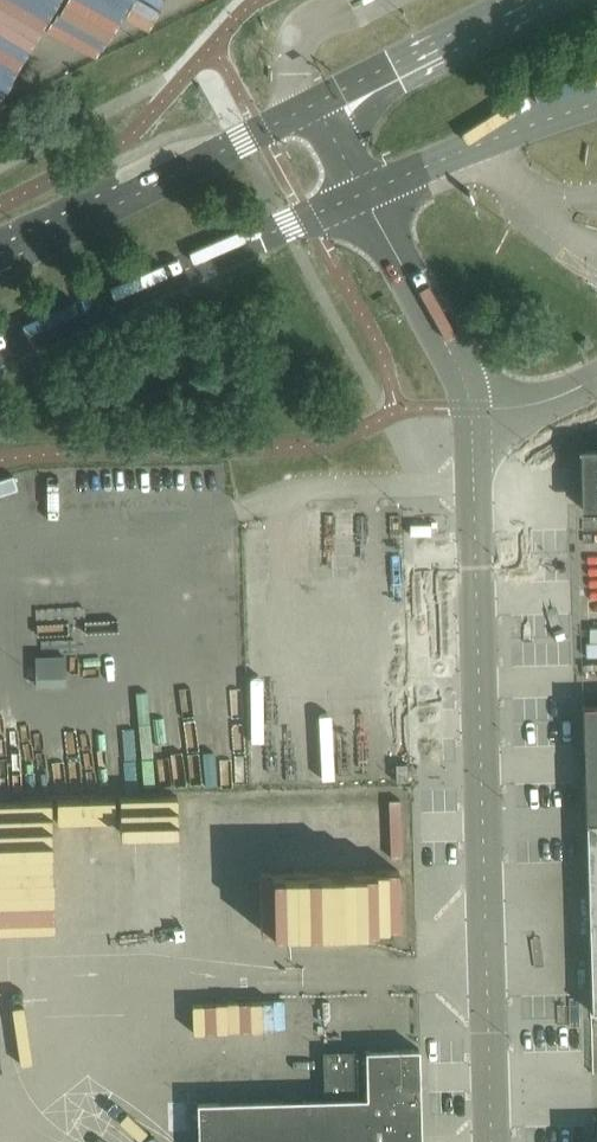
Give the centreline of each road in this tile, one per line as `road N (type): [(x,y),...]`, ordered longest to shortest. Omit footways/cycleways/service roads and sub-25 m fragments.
road 1 (unclassified): [(492,1141),(472,410)]
road 2 (secondary): [(0,352),(363,196)]
road 3 (secondary): [(314,104),(0,257)]
road 4 (secondary): [(363,196),(596,99)]
road 5 (unclassified): [(472,410),(465,380),(363,196)]
road 6 (secondary): [(523,0),(314,104)]
road 7 (unclassified): [(596,379),(522,407),(472,410)]

